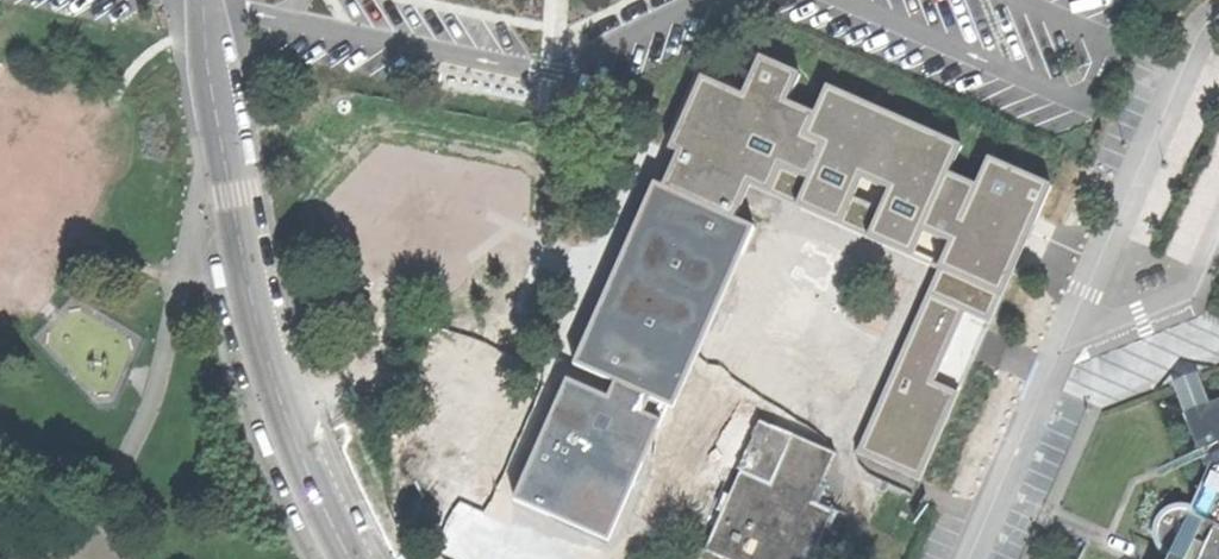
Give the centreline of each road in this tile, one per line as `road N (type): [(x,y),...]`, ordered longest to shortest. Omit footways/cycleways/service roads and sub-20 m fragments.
road 1 (residential): [(212,0),(236,194),(263,316),(296,435),(352,558)]

